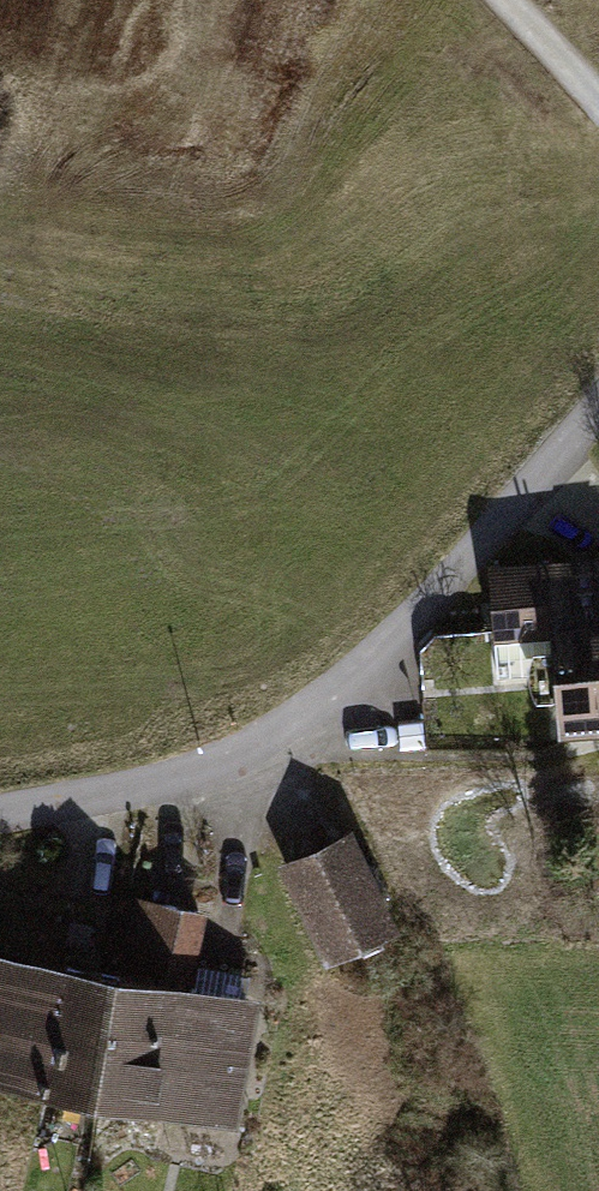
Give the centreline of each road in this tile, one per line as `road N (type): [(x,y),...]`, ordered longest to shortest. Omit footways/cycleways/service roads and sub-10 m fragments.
road 1 (residential): [(598,414),(378,654),(298,723),(184,773),(0,813)]
road 2 (track): [(505,0),(598,98)]

